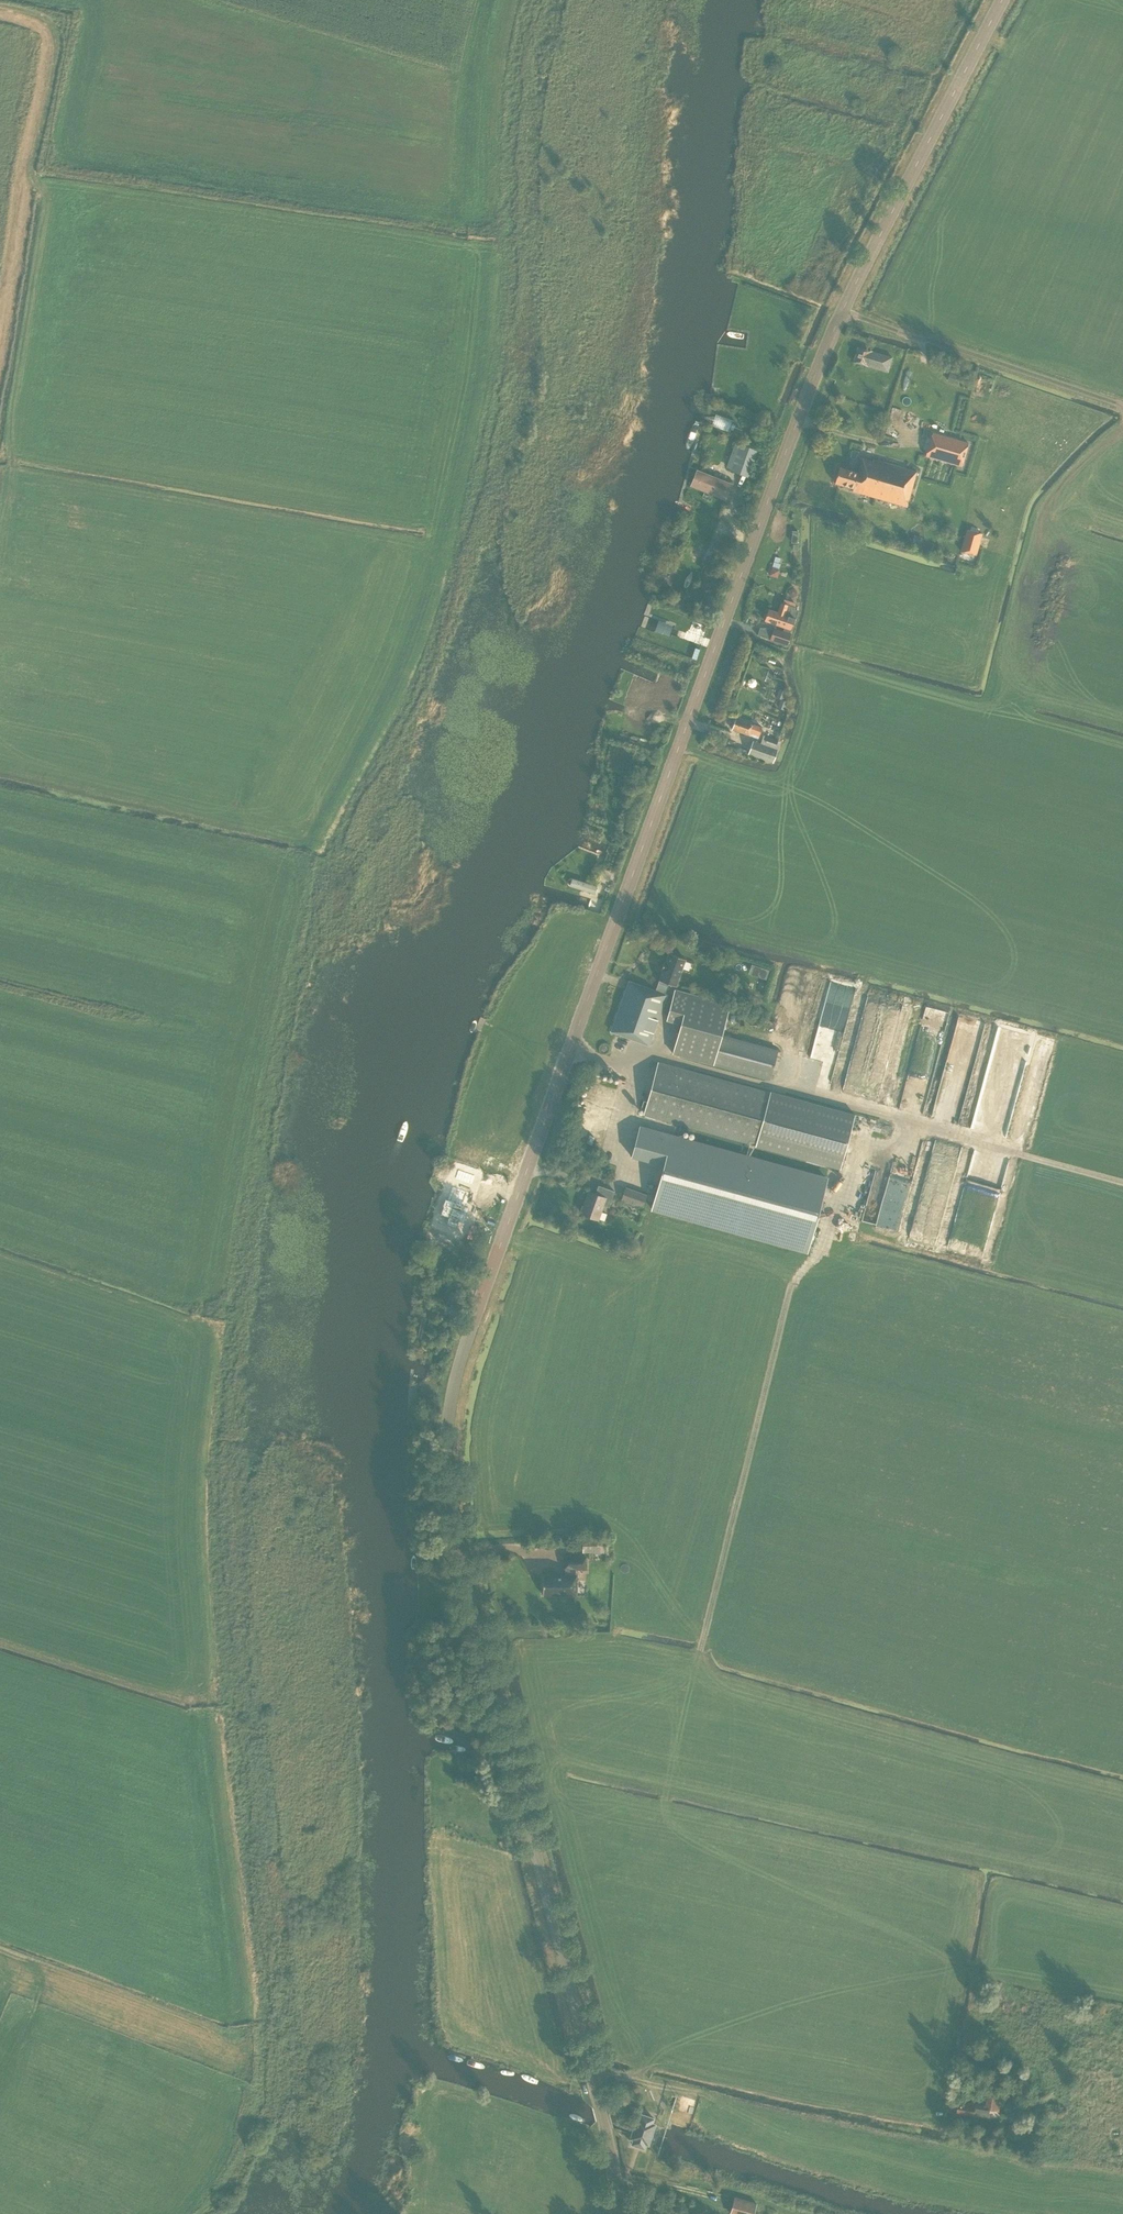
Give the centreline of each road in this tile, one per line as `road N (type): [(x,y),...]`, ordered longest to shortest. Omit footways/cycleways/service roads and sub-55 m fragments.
road 1 (tertiary): [(1002,0),(818,360),(467,1326),(447,1411),(447,1467),(466,1563),(618,2213)]
road 2 (track): [(595,2093),(658,2066),(884,2114),(940,2116)]

